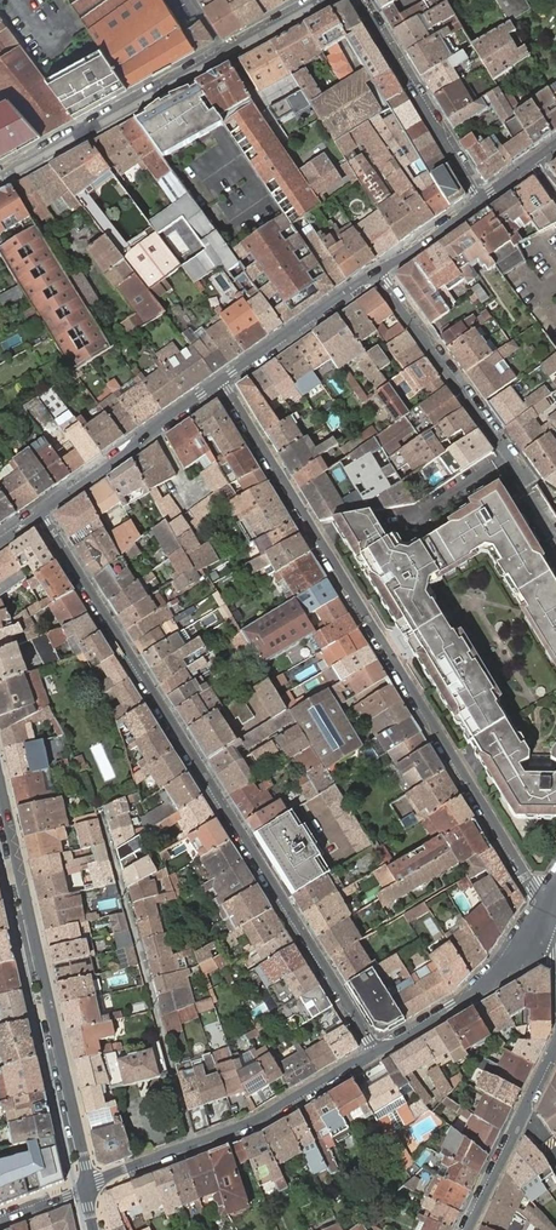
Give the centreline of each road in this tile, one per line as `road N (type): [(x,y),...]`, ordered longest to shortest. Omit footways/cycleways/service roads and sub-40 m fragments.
road 1 (residential): [(38,511),(376,1051)]
road 2 (residential): [(546,908),(220,380)]
road 3 (tertiary): [(84,1187),(0,812)]
road 4 (residential): [(319,0),(0,178)]
road 5 (tertiary): [(84,1187),(256,1120),(376,1051)]
road 6 (residential): [(524,478),(376,273)]
road 7 (residential): [(482,201),(358,0)]
road 8 (tertiary): [(376,1051),(475,993),(515,957),(546,908)]
road 9 (residential): [(220,380),(38,511)]
road 10 (residential): [(468,1229),(555,1041)]
road 11 (residential): [(376,273),(220,380)]
road 12 (residential): [(482,201),(376,273)]

